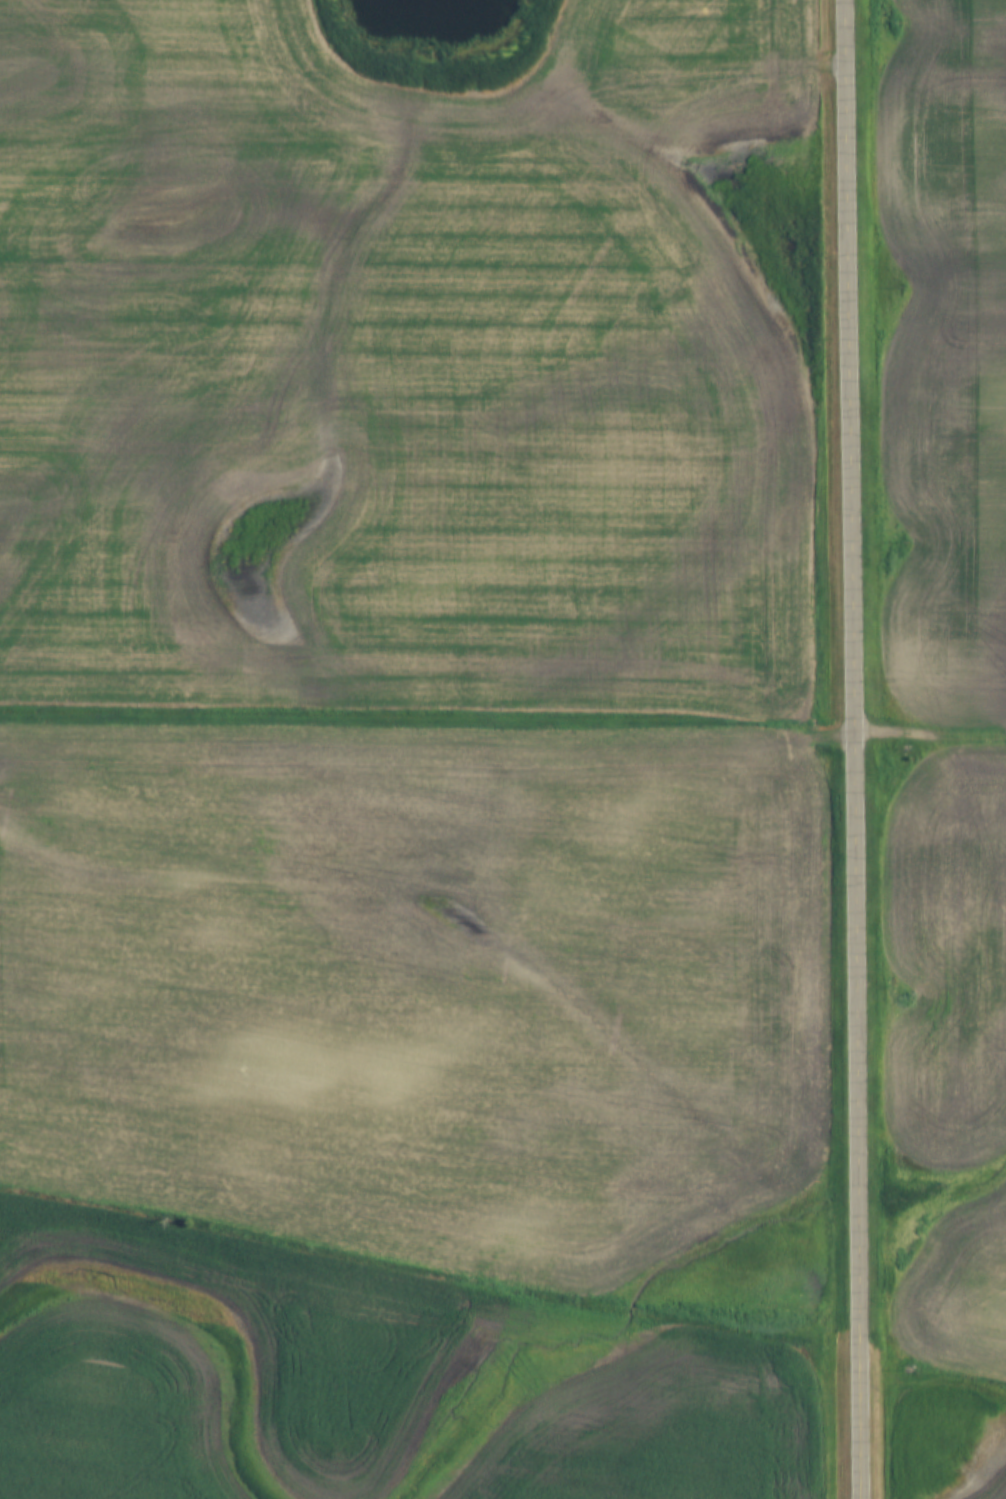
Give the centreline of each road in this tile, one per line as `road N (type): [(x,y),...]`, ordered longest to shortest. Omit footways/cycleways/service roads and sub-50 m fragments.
road 1 (tertiary): [(868,1498),(851,0)]

